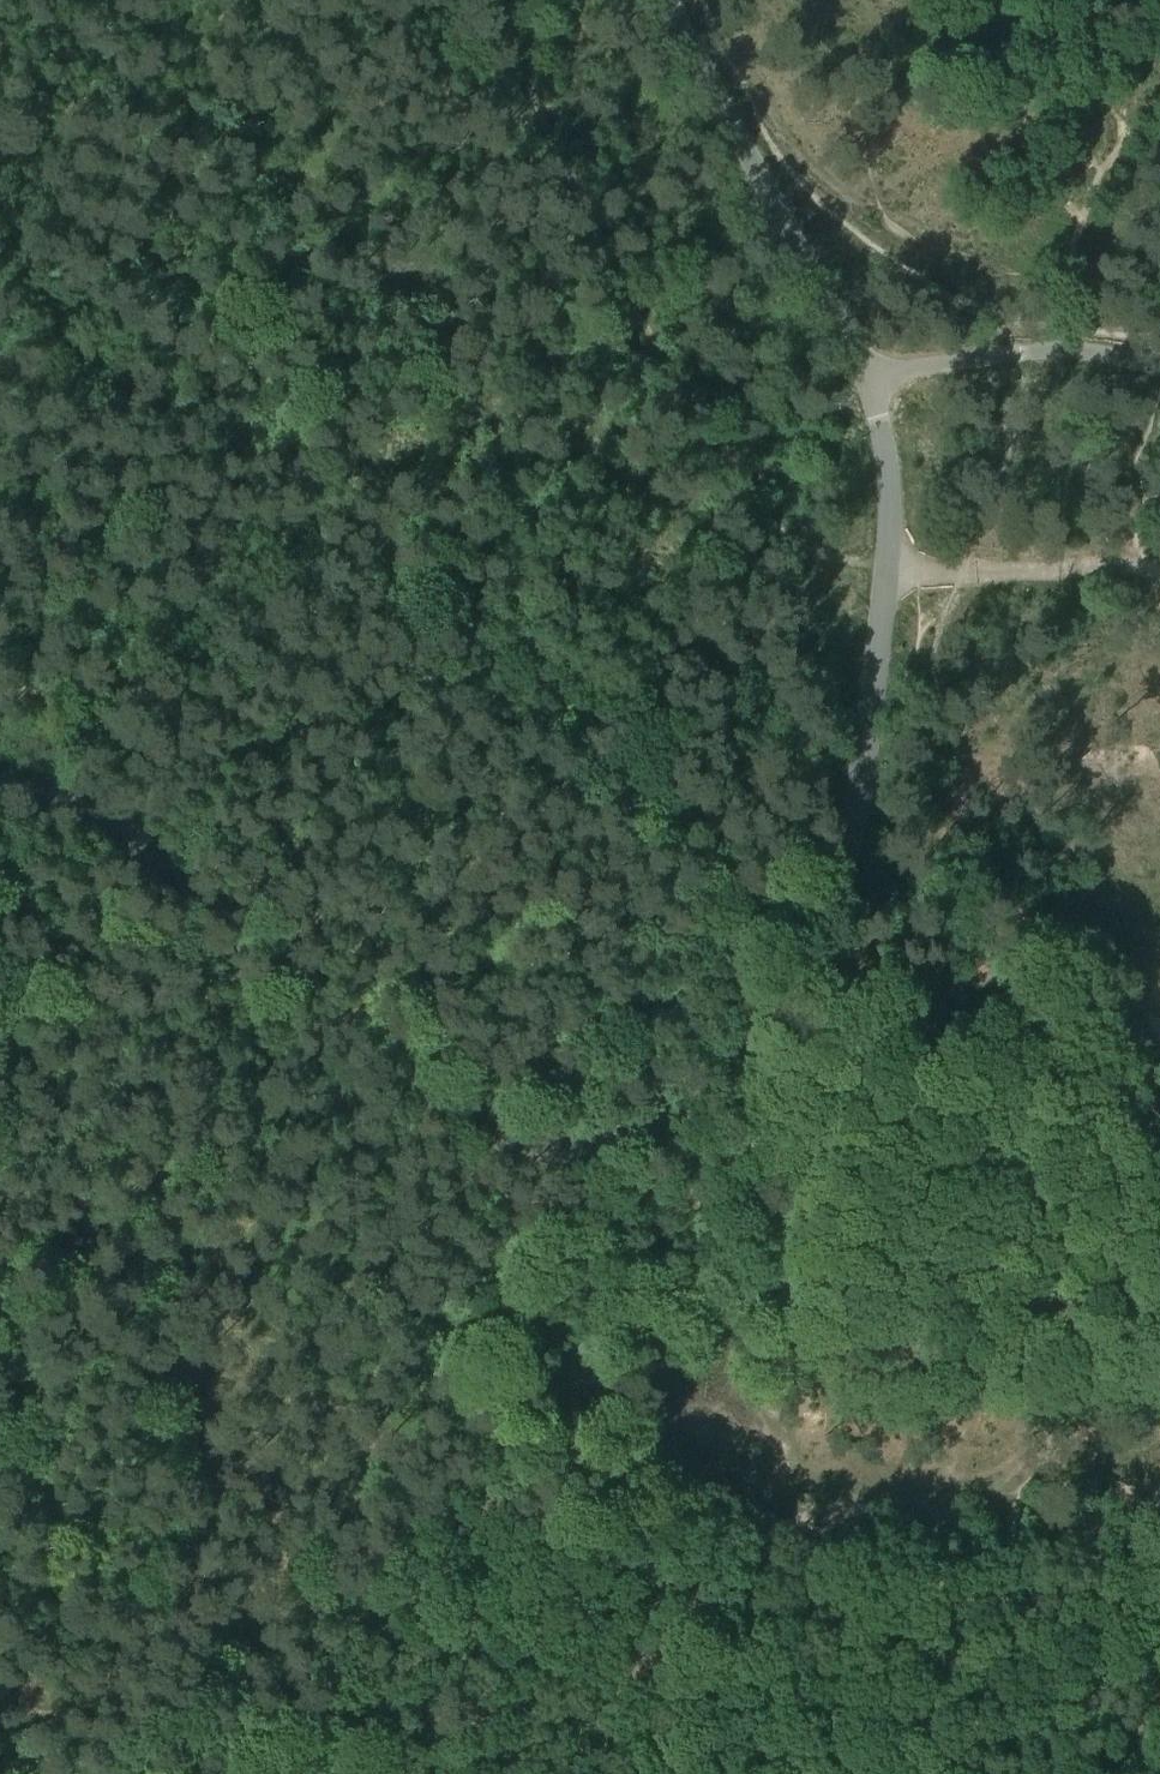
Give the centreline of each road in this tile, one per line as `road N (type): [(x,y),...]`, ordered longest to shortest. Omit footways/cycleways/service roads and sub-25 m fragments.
road 1 (unclassified): [(0,782),(93,817),(369,1045),(474,1116),(545,1146),(617,1141),(687,1115),(755,1049),(808,959),(852,833),(884,613),(889,483),(872,377),(669,0)]
road 2 (track): [(1159,368),(1059,351),(872,377)]

